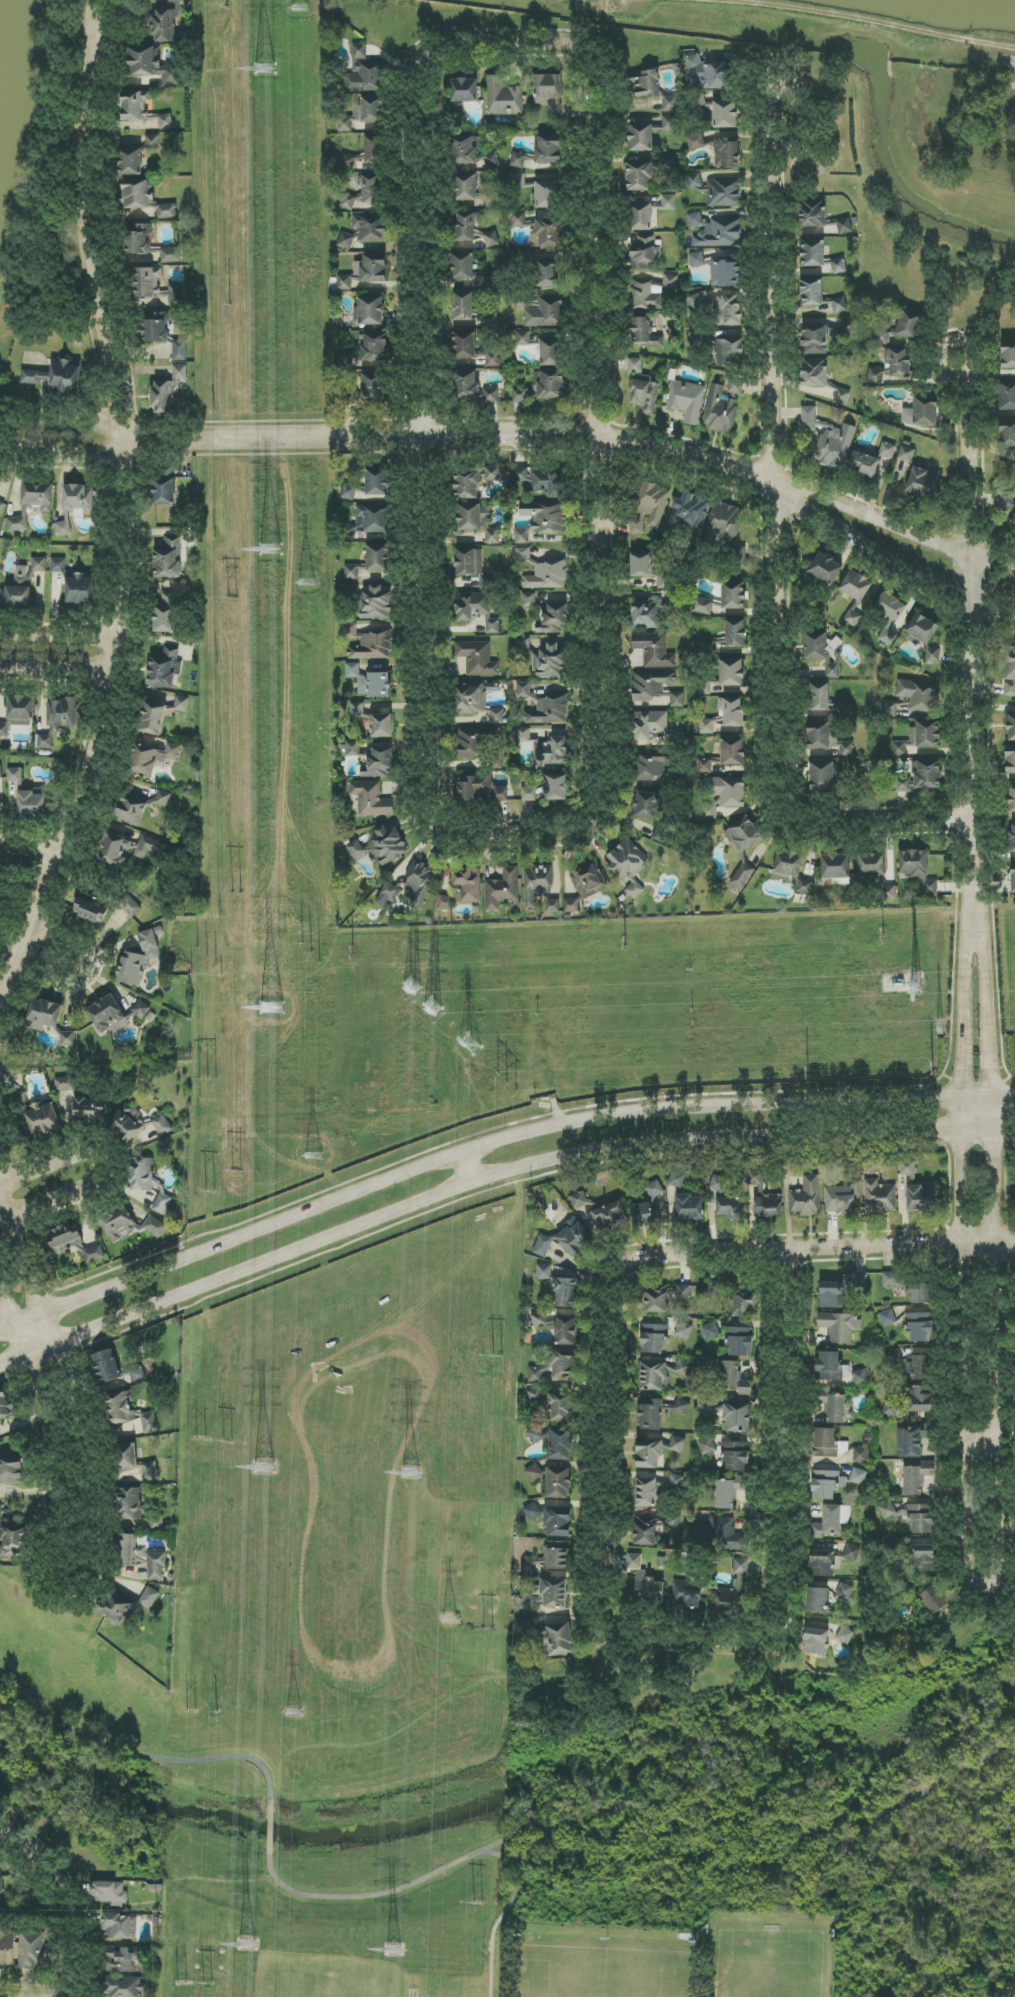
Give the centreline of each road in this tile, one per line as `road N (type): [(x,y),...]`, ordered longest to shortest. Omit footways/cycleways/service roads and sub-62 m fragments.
road 1 (residential): [(976,940),(966,956),(961,1129),(968,1570),(974,1583),(991,1583),(999,1570),(993,1129),(984,957),(976,940)]
road 2 (secondary): [(0,1371),(535,1164),(609,1148),(763,1136),(1014,1129)]
road 3 (secondary): [(1014,1097),(666,1108),(545,1126),(390,1176),(0,1332)]
road 4 (residential): [(0,1015),(93,775),(116,673),(129,535),(125,439),(92,205),(93,90),(106,0)]
road 5 (residential): [(1014,573),(686,449),(602,433),(125,439),(19,425)]
road 6 (residential): [(423,436),(414,64),(437,40),(590,38),(602,433)]
road 7 (residential): [(423,436),(428,818),(466,832),(580,829),(599,823),(609,804),(602,433)]
road 8 (residential): [(973,816),(805,823),(783,796),(771,74)]
road 9 (residential): [(615,1263),(603,1281),(605,1615),(623,1630),(766,1635),(778,1622),(791,1248)]
road 10 (residential): [(980,355),(976,940)]
road 11 (residential): [(615,1263),(644,1255),(1014,1241)]
road 12 (residential): [(0,1201),(80,1425),(91,1565)]
road 13 (residential): [(56,1565),(58,1440),(0,1277)]

